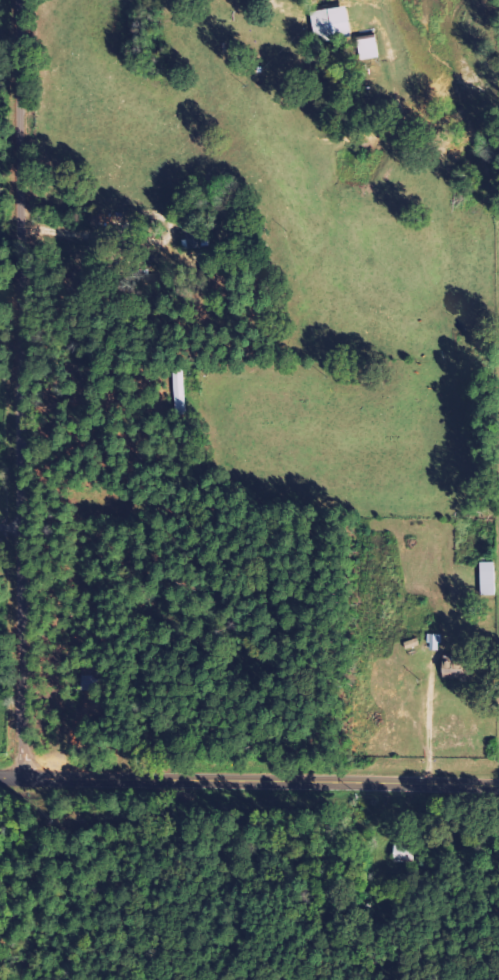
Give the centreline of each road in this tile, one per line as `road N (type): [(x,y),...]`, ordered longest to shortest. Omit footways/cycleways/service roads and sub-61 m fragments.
road 1 (residential): [(25,780),(18,136)]
road 2 (tertiary): [(0,779),(498,787)]
road 3 (residential): [(18,136),(17,0)]

